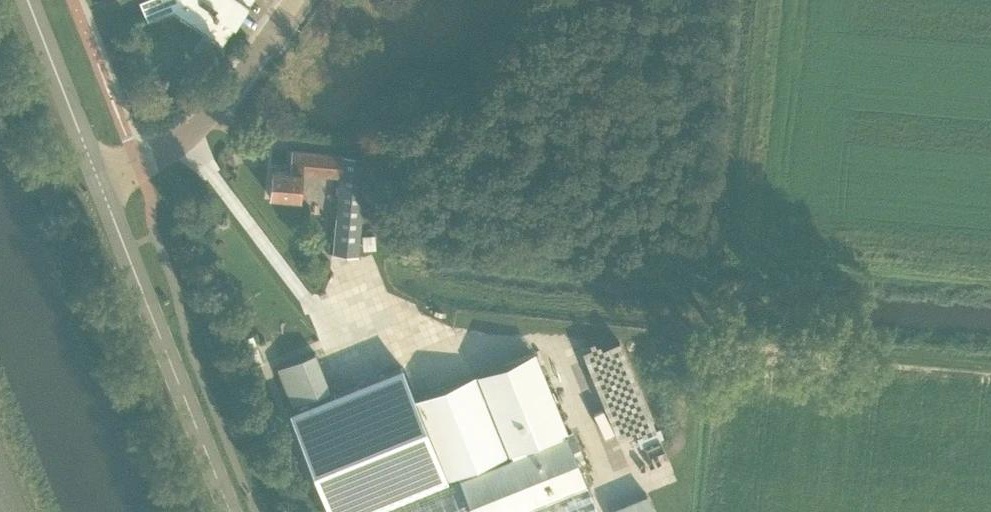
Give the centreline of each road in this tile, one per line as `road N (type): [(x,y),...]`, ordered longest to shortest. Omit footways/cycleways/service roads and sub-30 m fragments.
road 1 (tertiary): [(229,511),(100,183)]
road 2 (residential): [(100,183),(195,131),(297,0)]
road 3 (tertiary): [(100,183),(28,0)]

